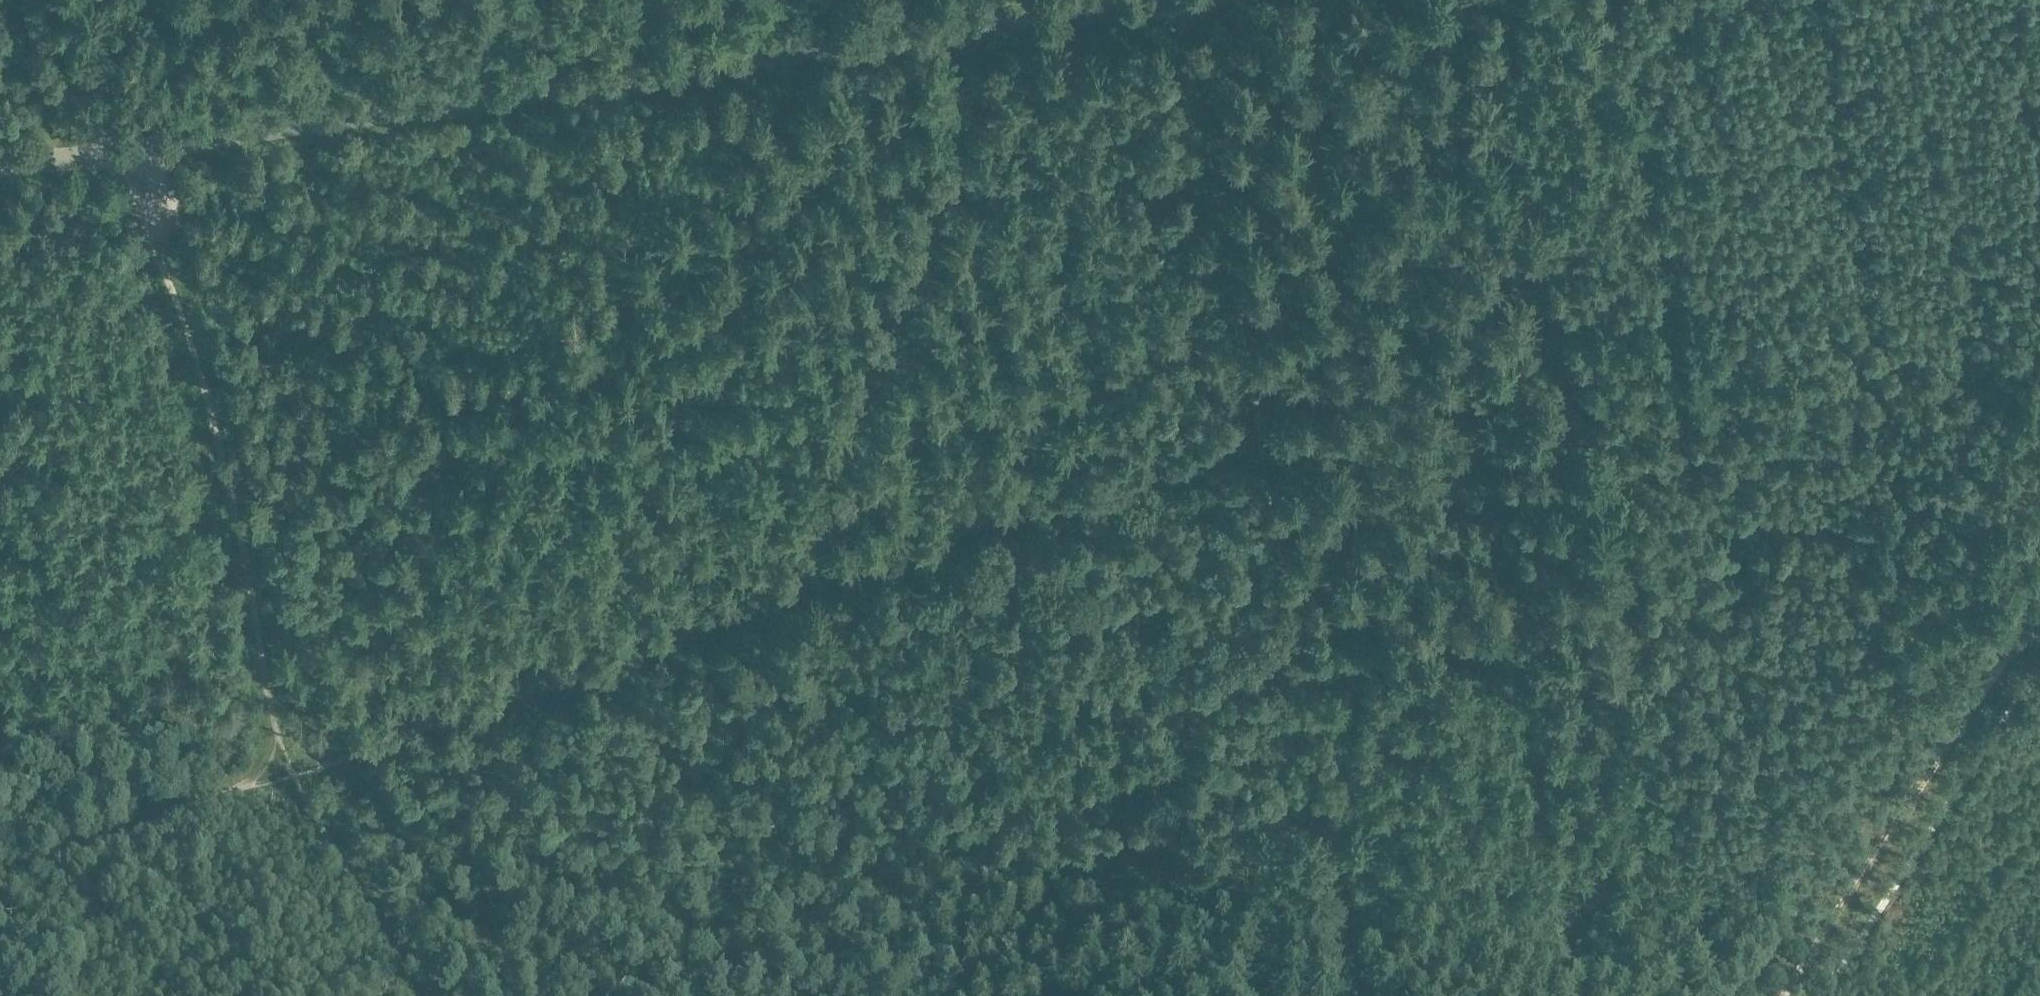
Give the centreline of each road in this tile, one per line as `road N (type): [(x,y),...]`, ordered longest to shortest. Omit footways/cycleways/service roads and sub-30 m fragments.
road 1 (unclassified): [(0,165),(1193,0)]

